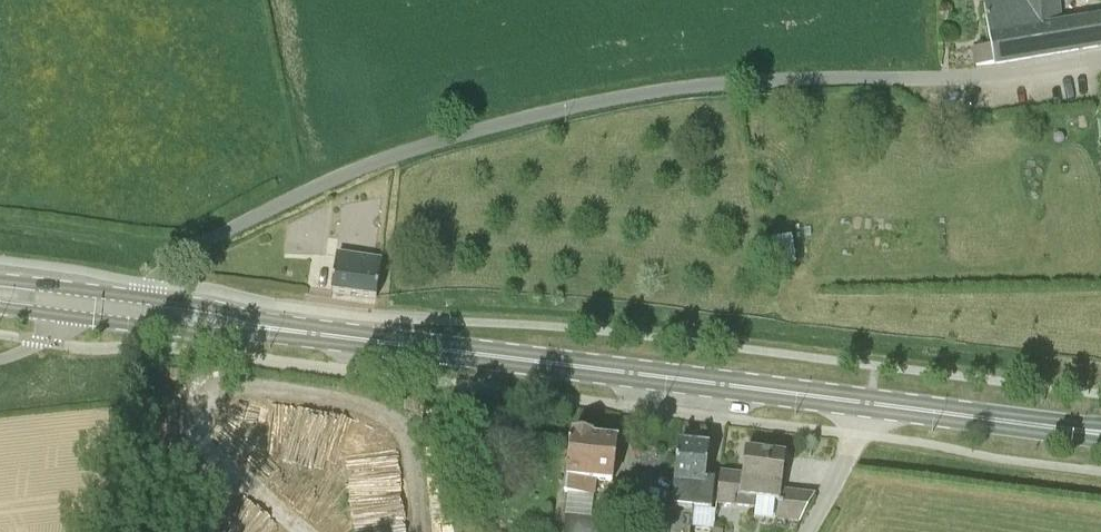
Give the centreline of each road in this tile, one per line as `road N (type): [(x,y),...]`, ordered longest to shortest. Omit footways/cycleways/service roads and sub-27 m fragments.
road 1 (unclassified): [(1100,58),(990,75),(688,87),(490,127),(312,189),(198,248),(136,296)]
road 2 (primary): [(864,403),(255,326)]
road 3 (primary): [(1094,433),(864,403)]
road 4 (primary): [(80,318),(217,334),(255,326)]
road 5 (primary): [(136,296),(0,280)]
road 6 (primary): [(255,326),(218,308),(136,296)]

